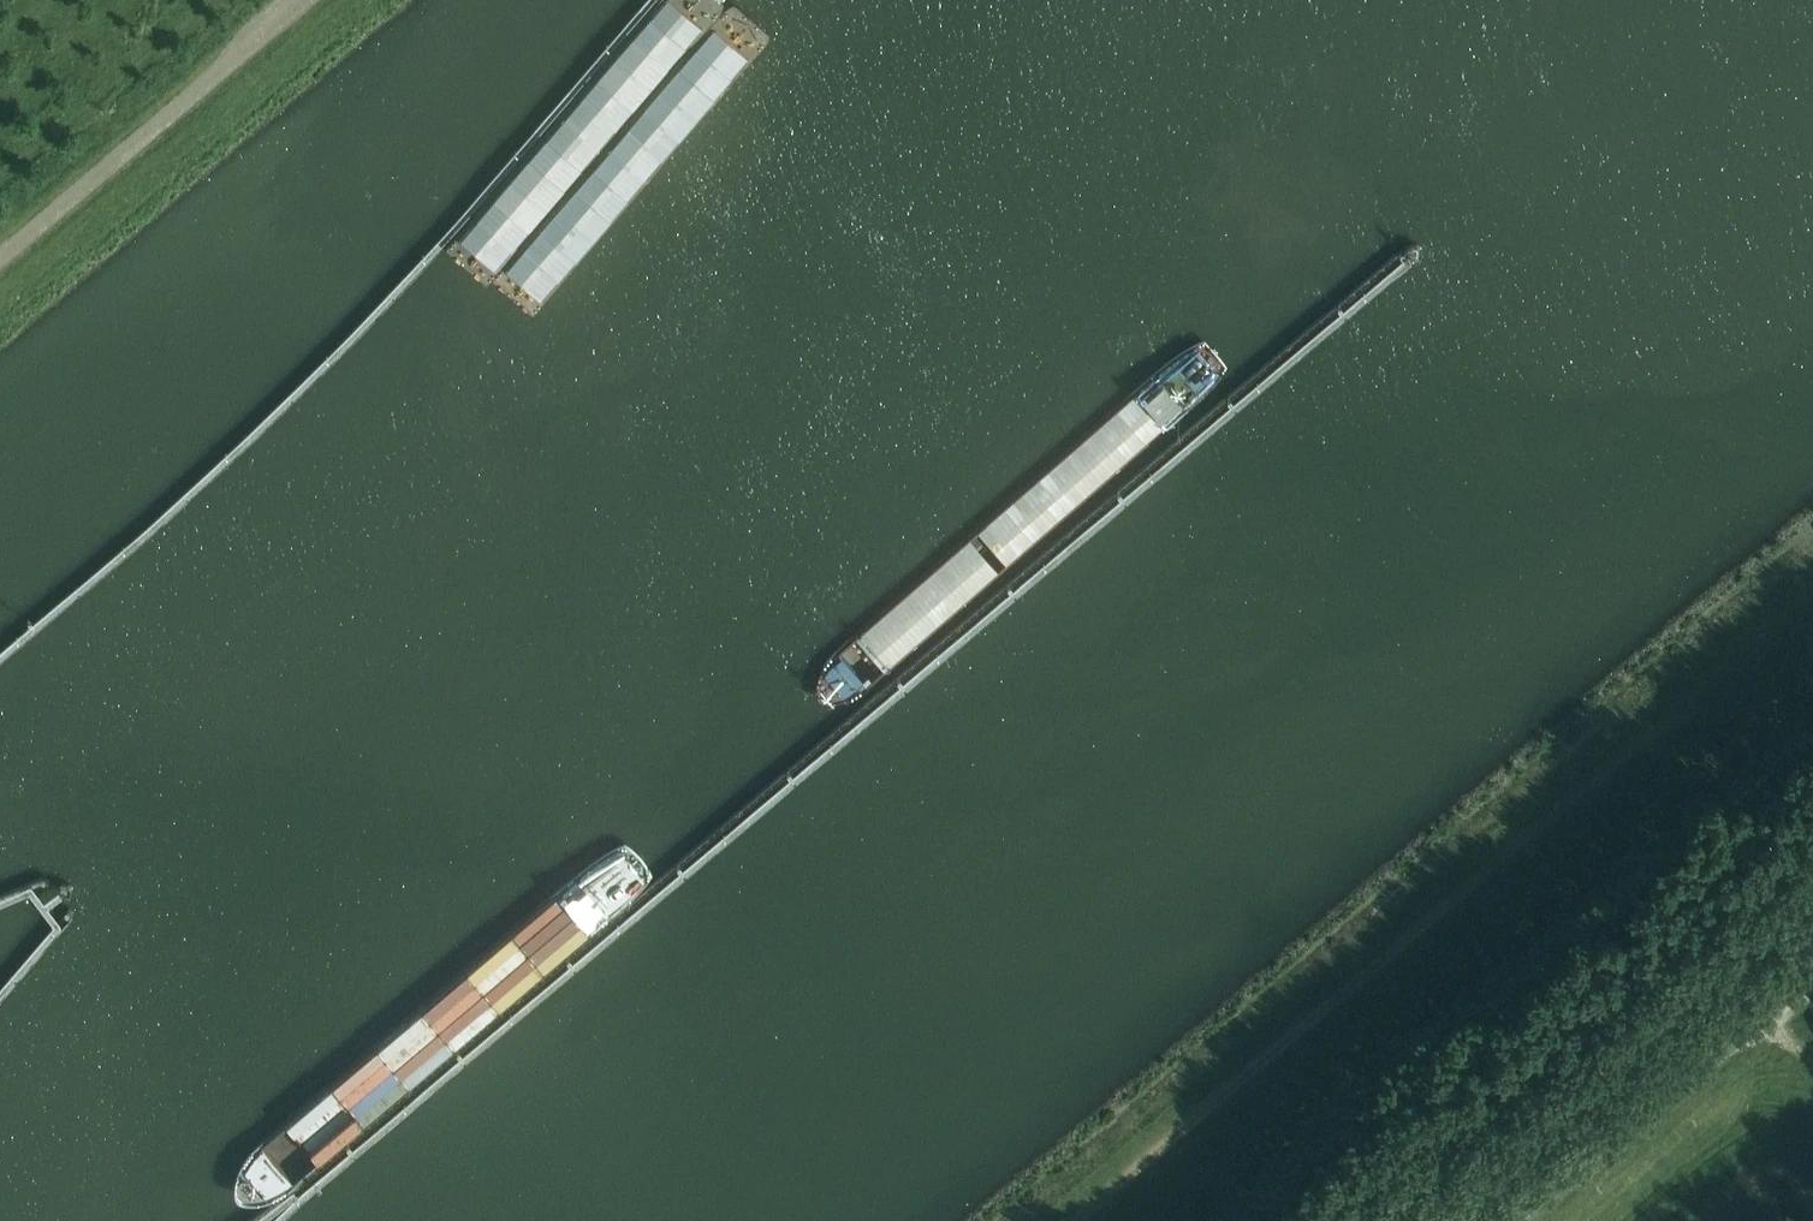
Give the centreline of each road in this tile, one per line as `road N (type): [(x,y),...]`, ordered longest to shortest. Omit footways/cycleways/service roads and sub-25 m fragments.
road 1 (unclassified): [(0,261),(309,0)]
road 2 (tertiary): [(1512,1220),(1812,966)]

